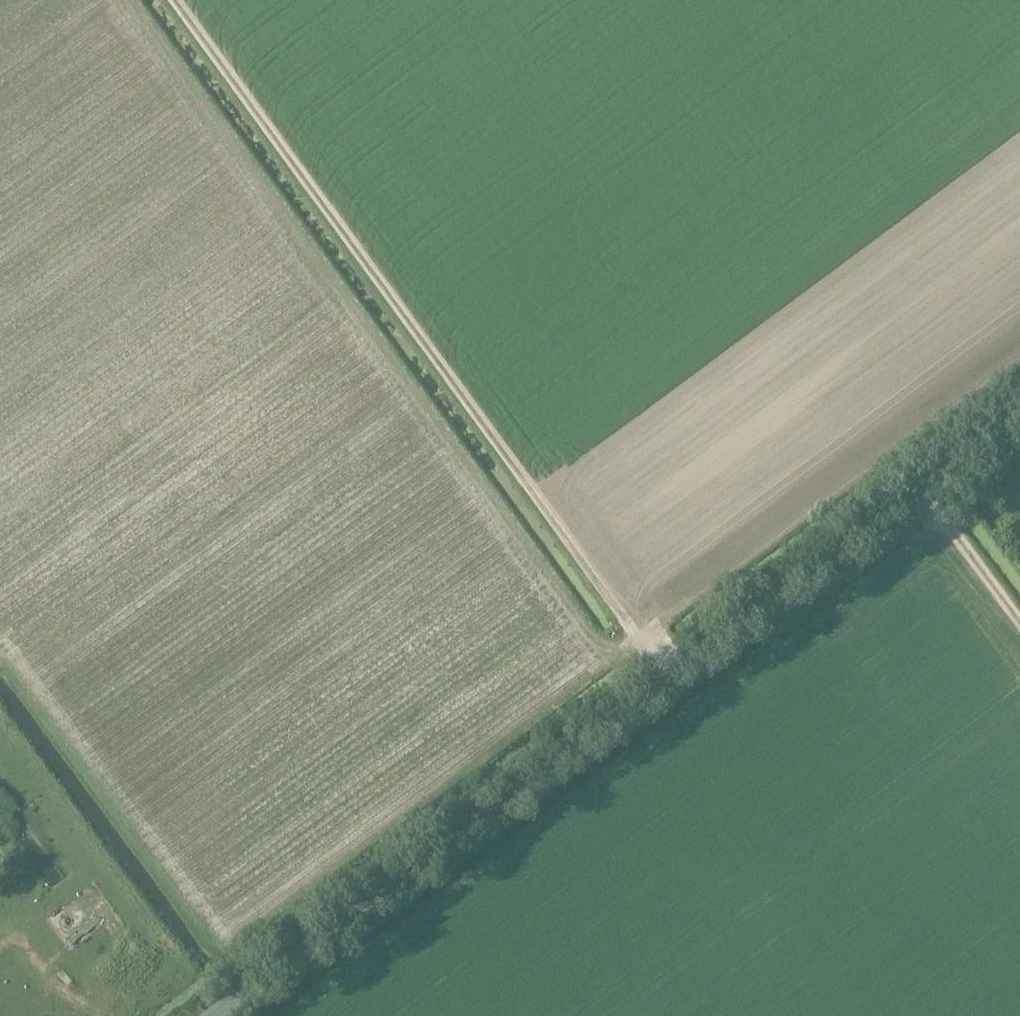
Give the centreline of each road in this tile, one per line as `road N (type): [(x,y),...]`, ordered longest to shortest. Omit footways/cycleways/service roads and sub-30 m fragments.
road 1 (unclassified): [(218,1015),(1019,420)]
road 2 (track): [(176,0),(667,689)]

